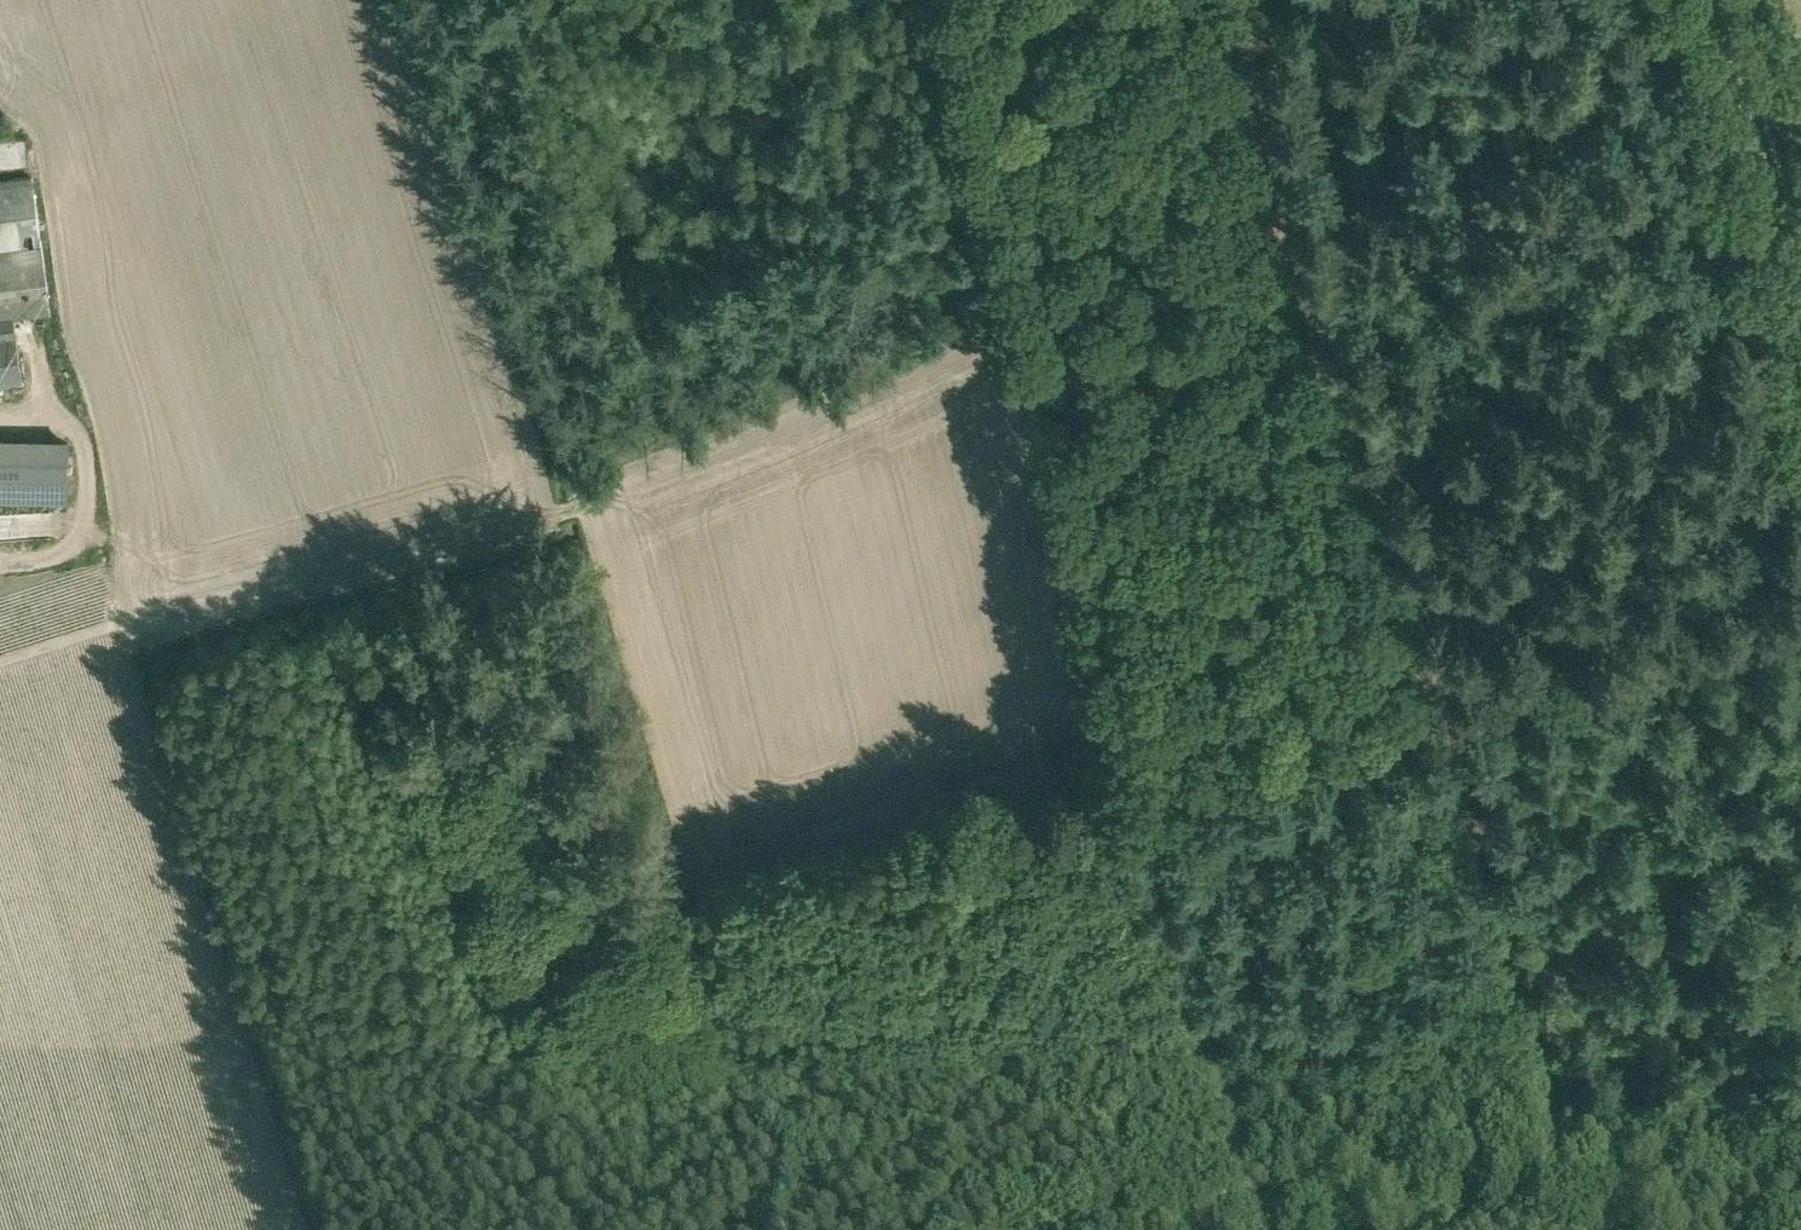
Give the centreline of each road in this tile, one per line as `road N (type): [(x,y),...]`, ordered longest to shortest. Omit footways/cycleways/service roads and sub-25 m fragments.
road 1 (track): [(1250,0),(1247,117),(1258,169),(1446,717),(1585,1229)]
road 2 (track): [(938,0),(1016,300),(995,341)]
road 3 (track): [(1800,279),(1715,0)]

